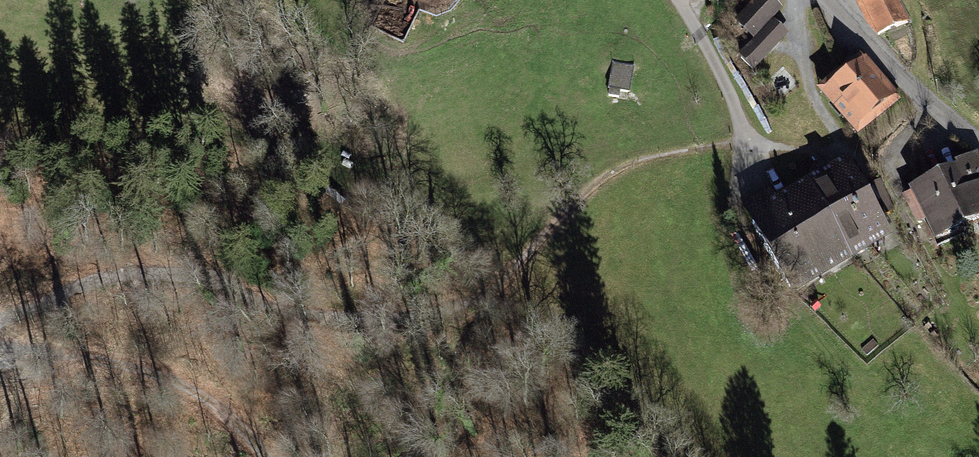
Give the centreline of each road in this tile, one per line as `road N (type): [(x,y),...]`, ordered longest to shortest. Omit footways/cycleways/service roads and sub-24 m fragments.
road 1 (track): [(756,147),(655,158),(584,198),(506,272),(446,311),(365,324),(287,315),(207,272),(129,272),(0,320)]
road 2 (track): [(0,349),(159,372),(230,412),(273,456)]
road 3 (unclassified): [(978,148),(895,78),(828,0)]
road 4 (track): [(756,147),(859,148),(938,115)]
road 5 (track): [(680,0),(708,34),(756,147)]
road 6 (track): [(797,0),(791,11),(805,85),(839,148)]

